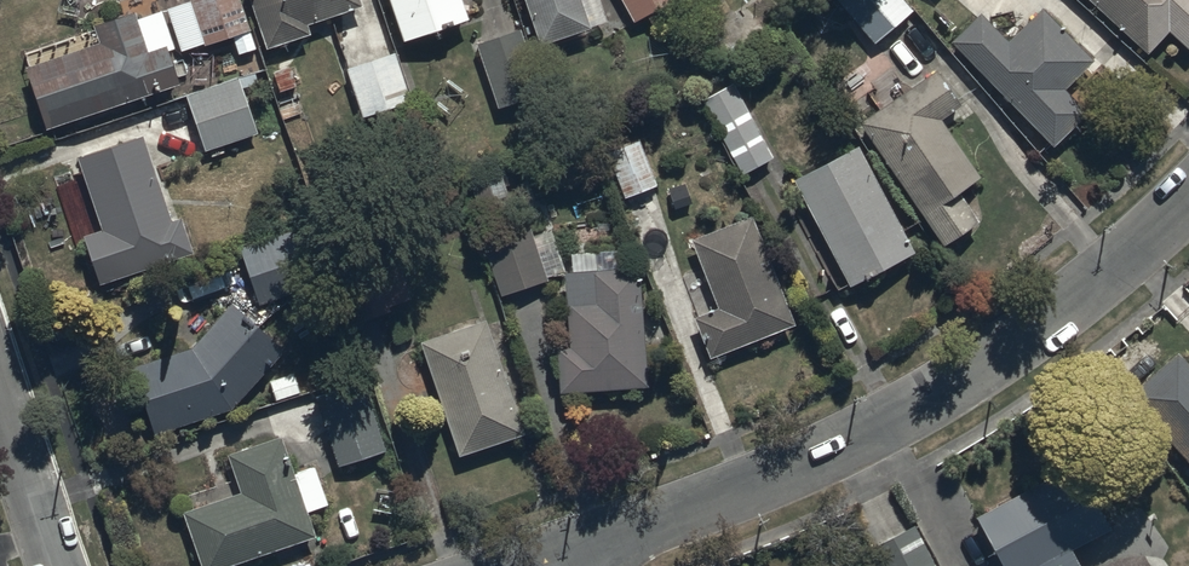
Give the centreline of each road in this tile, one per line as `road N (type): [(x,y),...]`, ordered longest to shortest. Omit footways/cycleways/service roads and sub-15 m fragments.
road 1 (residential): [(1188,196),(1042,326),(943,393),(851,444),(554,560)]
road 2 (residential): [(0,395),(56,565)]

